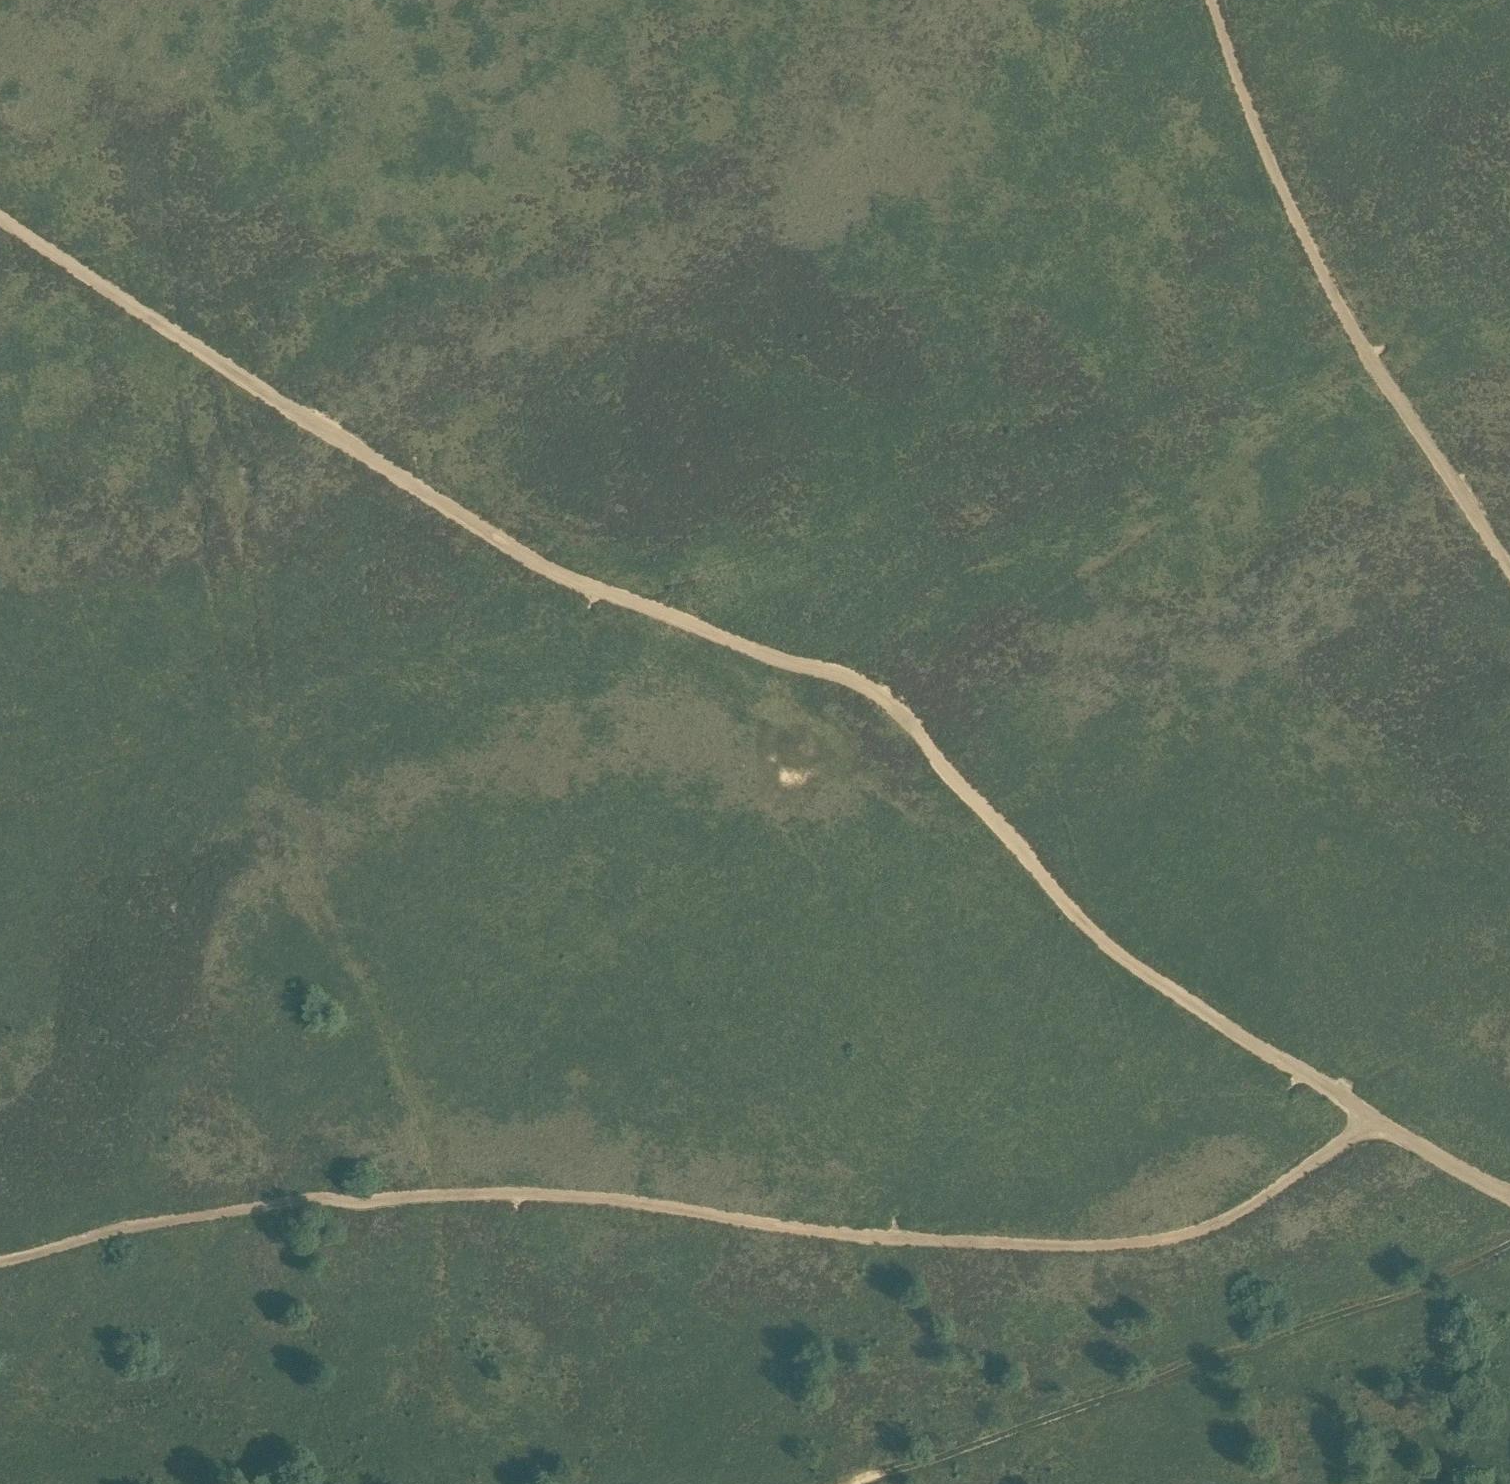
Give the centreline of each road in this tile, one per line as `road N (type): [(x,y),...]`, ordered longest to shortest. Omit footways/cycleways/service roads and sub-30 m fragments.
road 1 (track): [(0,220),(562,576),(772,657),(826,669),(888,700),(1064,902),(1129,962),(1509,1196)]
road 2 (track): [(0,1263),(220,1214),(449,1196),(559,1195),(846,1235),(1060,1247),(1157,1242),(1225,1223),(1373,1118)]
road 3 (track): [(846,1483),(1389,1298),(1509,1245)]
road 4 (track): [(1212,0),(1249,108),(1327,281),(1509,565)]

